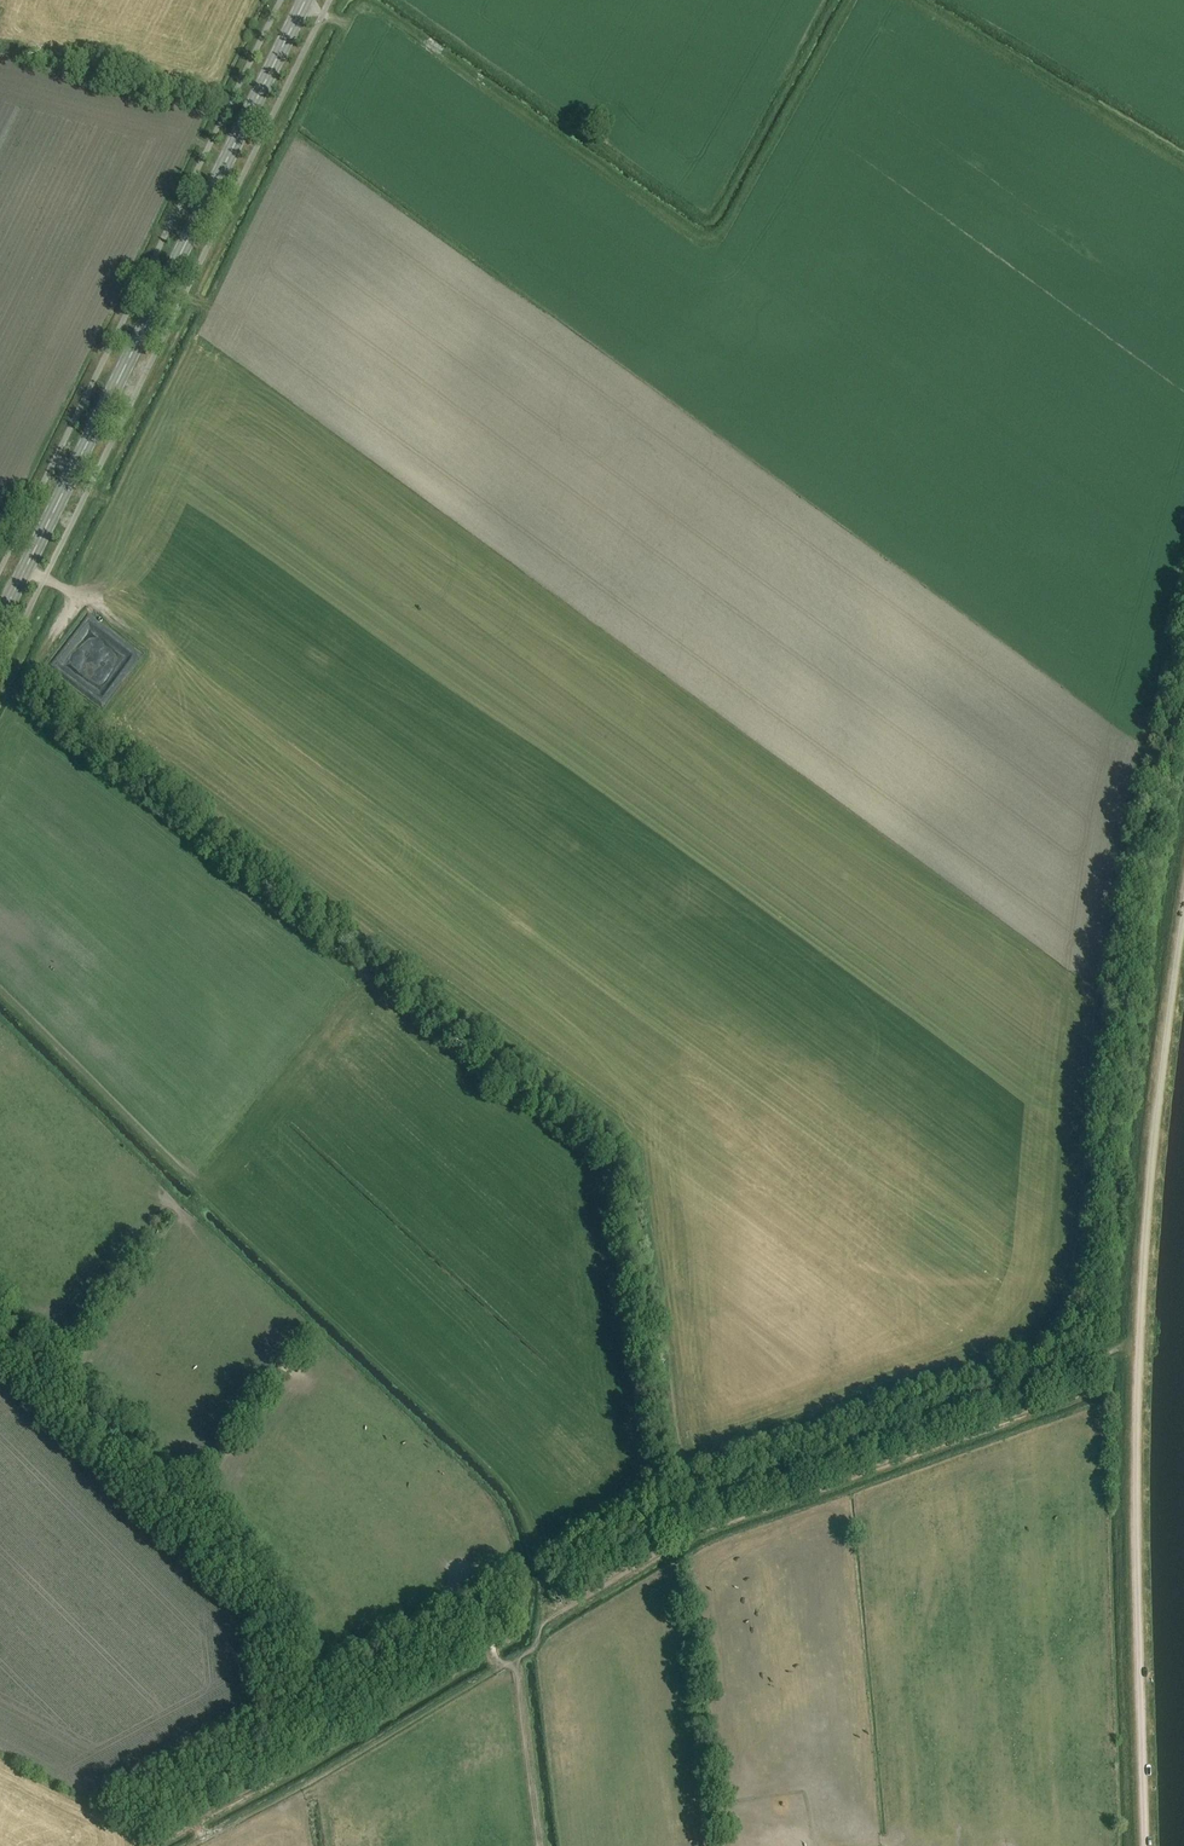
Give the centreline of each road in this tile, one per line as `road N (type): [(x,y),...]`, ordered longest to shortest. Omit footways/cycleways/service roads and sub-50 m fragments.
road 1 (track): [(1183,926),(1144,1283),(1138,1497),(1147,1845)]
road 2 (secondary): [(0,621),(305,0)]

